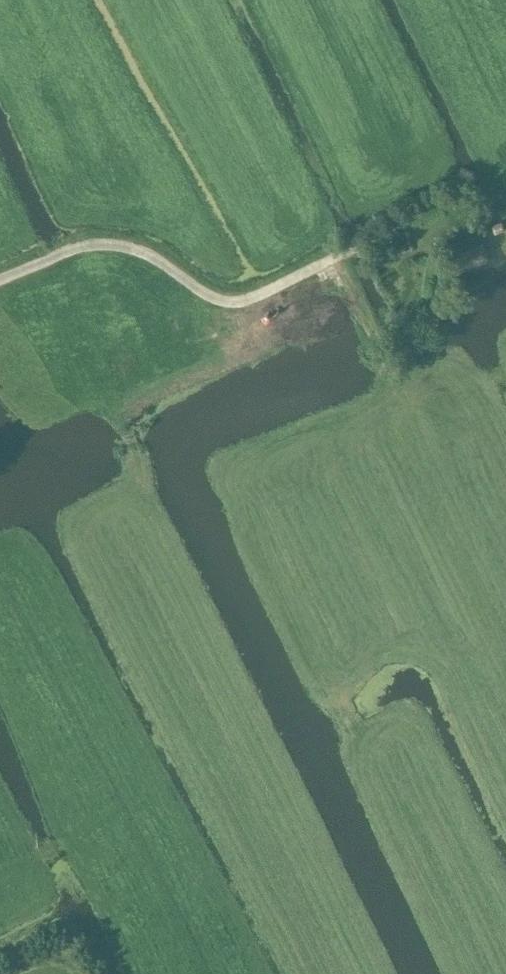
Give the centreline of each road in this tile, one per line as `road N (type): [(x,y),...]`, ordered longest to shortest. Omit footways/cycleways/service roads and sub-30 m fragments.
road 1 (track): [(505,595),(338,254),(244,302),(222,302),(148,254),(115,245),(79,248),(0,281)]

